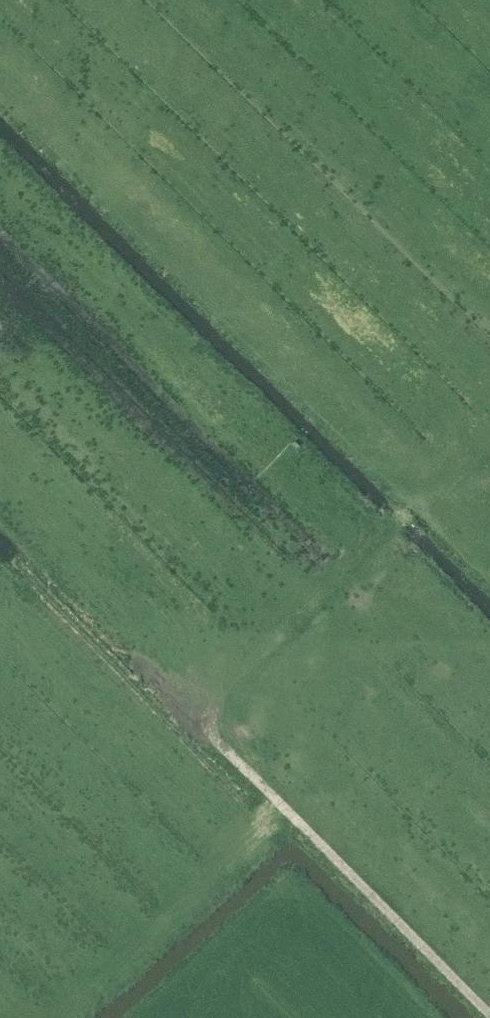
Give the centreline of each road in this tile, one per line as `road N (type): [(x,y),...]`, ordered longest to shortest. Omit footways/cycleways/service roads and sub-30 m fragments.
road 1 (track): [(487,1017),(219,746),(213,712)]

